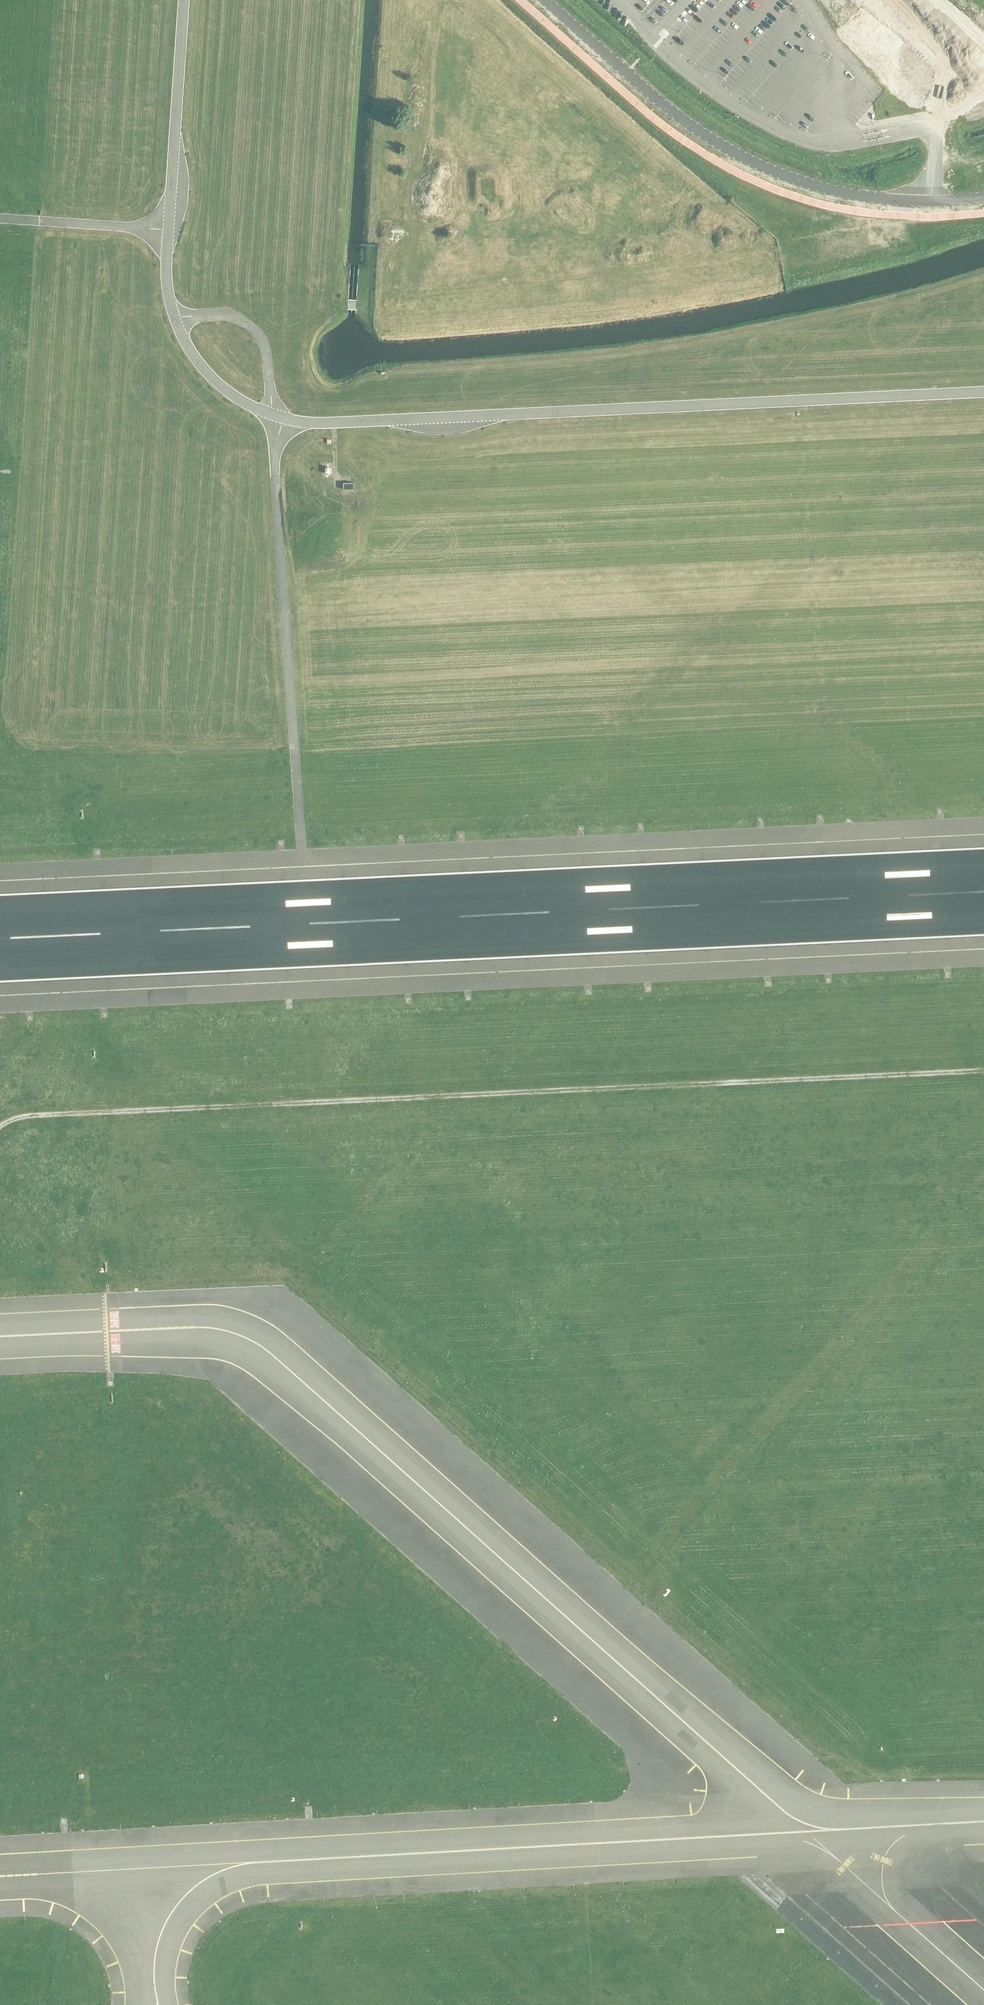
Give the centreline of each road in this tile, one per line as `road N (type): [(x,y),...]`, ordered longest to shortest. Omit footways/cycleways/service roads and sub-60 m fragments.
road 1 (unclassified): [(546,0),(670,112),(769,170),(887,201),(983,198)]

